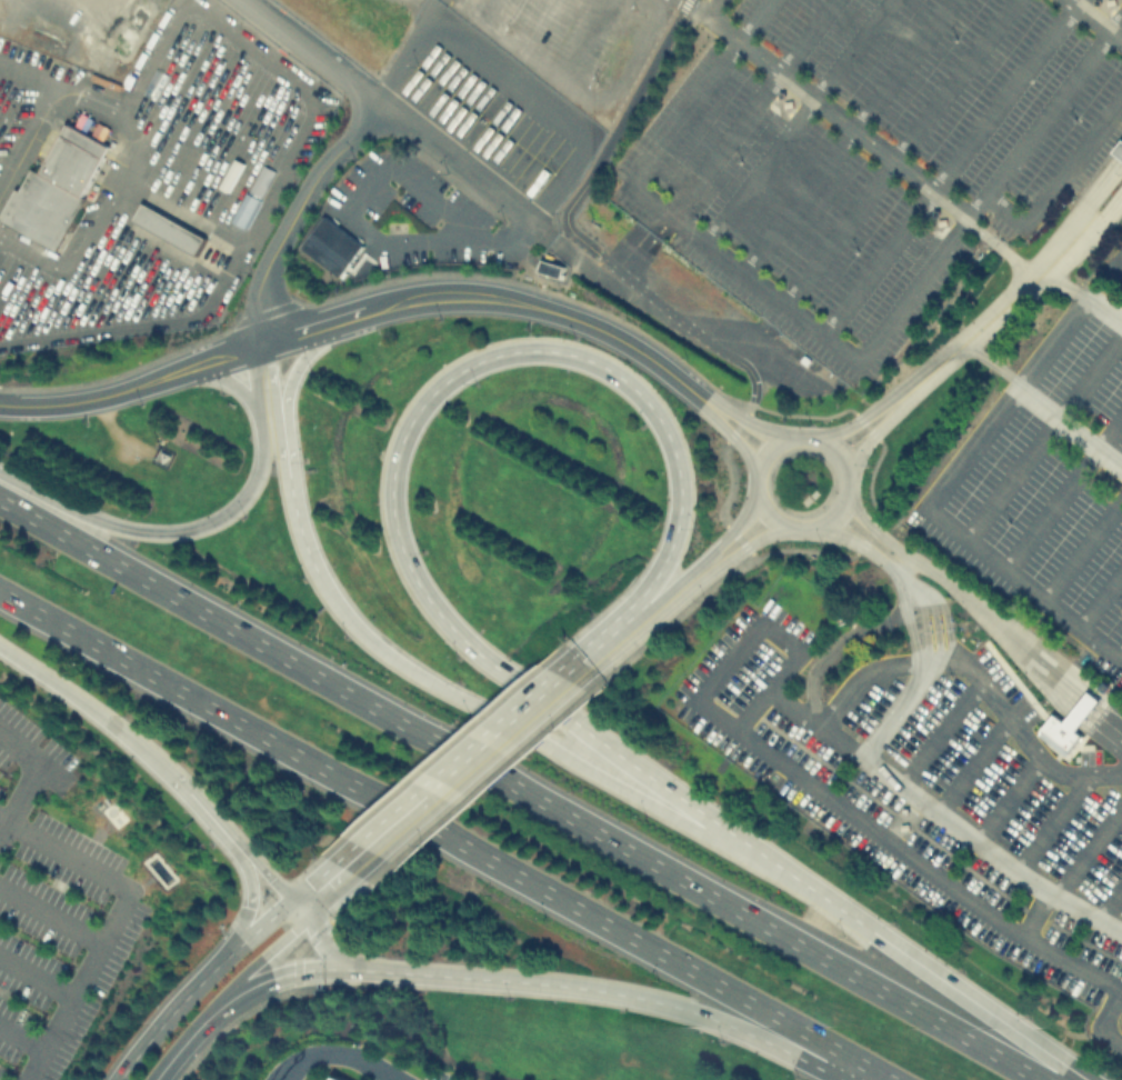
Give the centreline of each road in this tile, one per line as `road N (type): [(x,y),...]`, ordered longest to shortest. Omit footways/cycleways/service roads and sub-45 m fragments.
road 1 (primary): [(1039,1079),(0,500)]
road 2 (primary): [(767,858),(512,681),(425,596),(400,547),(392,481),(411,423),(459,371),(503,353),(562,352),(609,370),(655,413),(675,454),(681,508),(664,562),(621,634)]
road 3 (primary): [(0,591),(824,1043),(858,1073)]
road 4 (primary): [(298,971),(604,991),(715,1019),(812,1064),(858,1073)]
road 5 (primary): [(767,858),(712,840),(433,683),(347,618),(315,569)]
road 6 (secondary): [(341,319),(437,298),(519,303),(598,328),(702,400)]
road 7 (primary): [(1086,1079),(767,858)]
road 8 (primary): [(259,416),(256,483),(226,516),(188,531),(119,528),(0,473)]
road 9 (secondary): [(758,501),(783,527),(822,527),(845,503),(848,471),(823,441),(789,438),(757,470),(758,501)]
road 10 (secondary): [(370,851),(568,680)]
road 11 (primary): [(0,647),(80,699),(191,792)]
road 12 (residential): [(1070,242),(918,382)]
road 13 (tertiary): [(0,404),(78,402),(199,366)]
road 14 (primary): [(291,487),(289,388),(341,319)]
road 15 (secondary): [(220,963),(120,1079)]
road 16 (primary): [(291,487),(271,362),(259,346)]
road 17 (secondary): [(221,1004),(303,910)]

